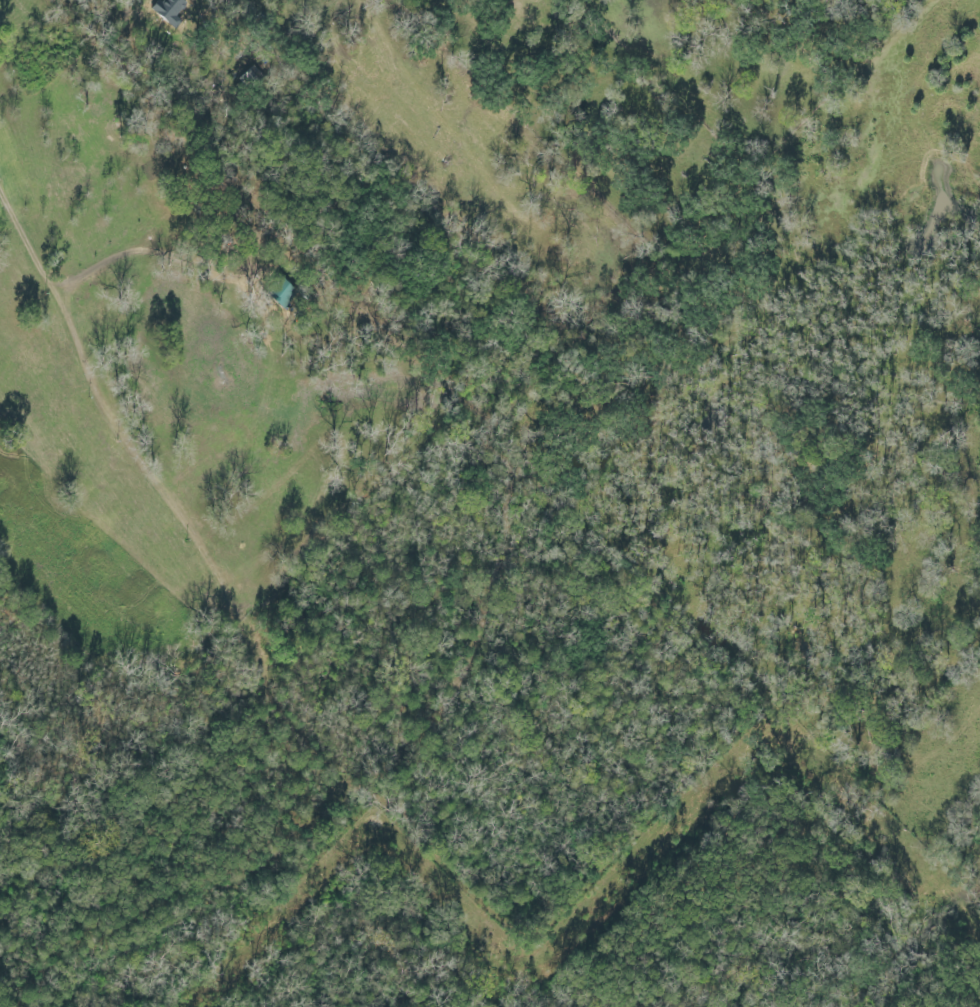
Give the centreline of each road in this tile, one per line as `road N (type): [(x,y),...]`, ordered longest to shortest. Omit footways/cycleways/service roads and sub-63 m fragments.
road 1 (residential): [(269,641),(236,615),(208,551),(158,497),(97,401),(62,299),(0,192)]

